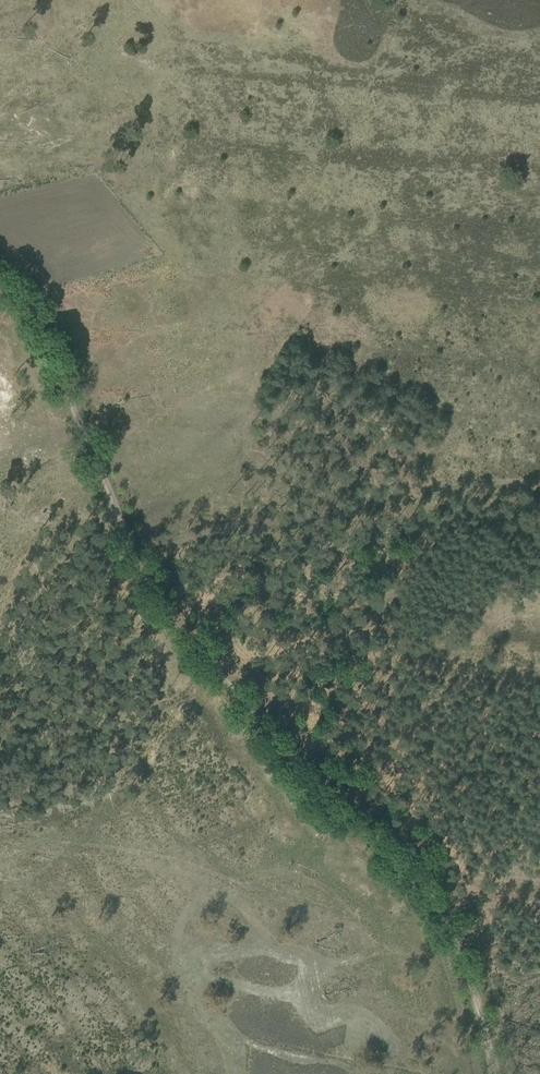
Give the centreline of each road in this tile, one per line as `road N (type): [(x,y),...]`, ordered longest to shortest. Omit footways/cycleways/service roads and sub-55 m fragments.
road 1 (track): [(0,283),(41,324),(135,547),(169,604),(304,780),(427,893),(450,930),(493,1073)]
road 2 (track): [(539,484),(424,493),(288,522),(159,536),(135,547)]
road 3 (track): [(230,684),(257,671),(378,651)]

